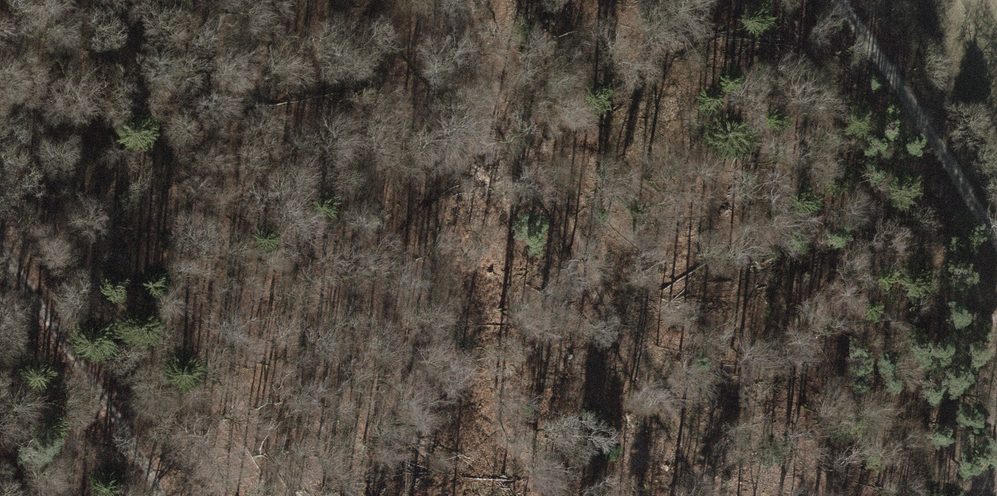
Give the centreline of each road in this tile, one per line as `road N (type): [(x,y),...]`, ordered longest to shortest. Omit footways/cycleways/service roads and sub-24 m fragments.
road 1 (track): [(714,495),(527,172),(452,0)]
road 2 (track): [(0,245),(166,495)]
road 3 (track): [(828,0),(996,238)]

